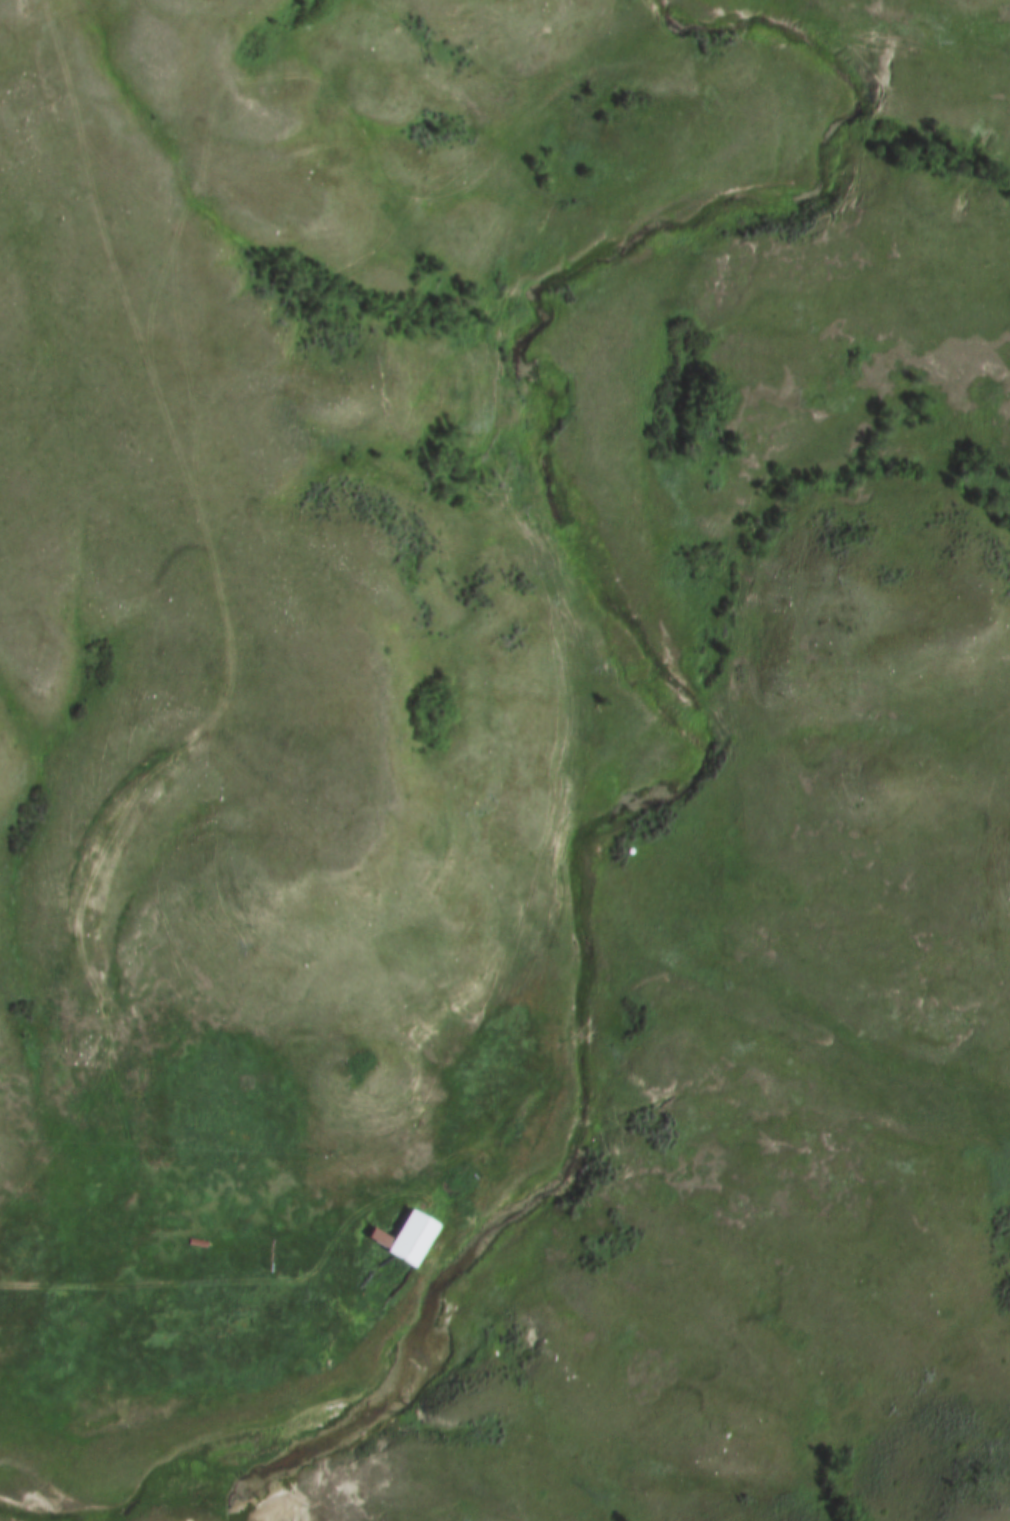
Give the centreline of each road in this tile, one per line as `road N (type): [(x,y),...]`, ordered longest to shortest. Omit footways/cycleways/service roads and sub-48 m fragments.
road 1 (track): [(153,1277),(0,1290)]

